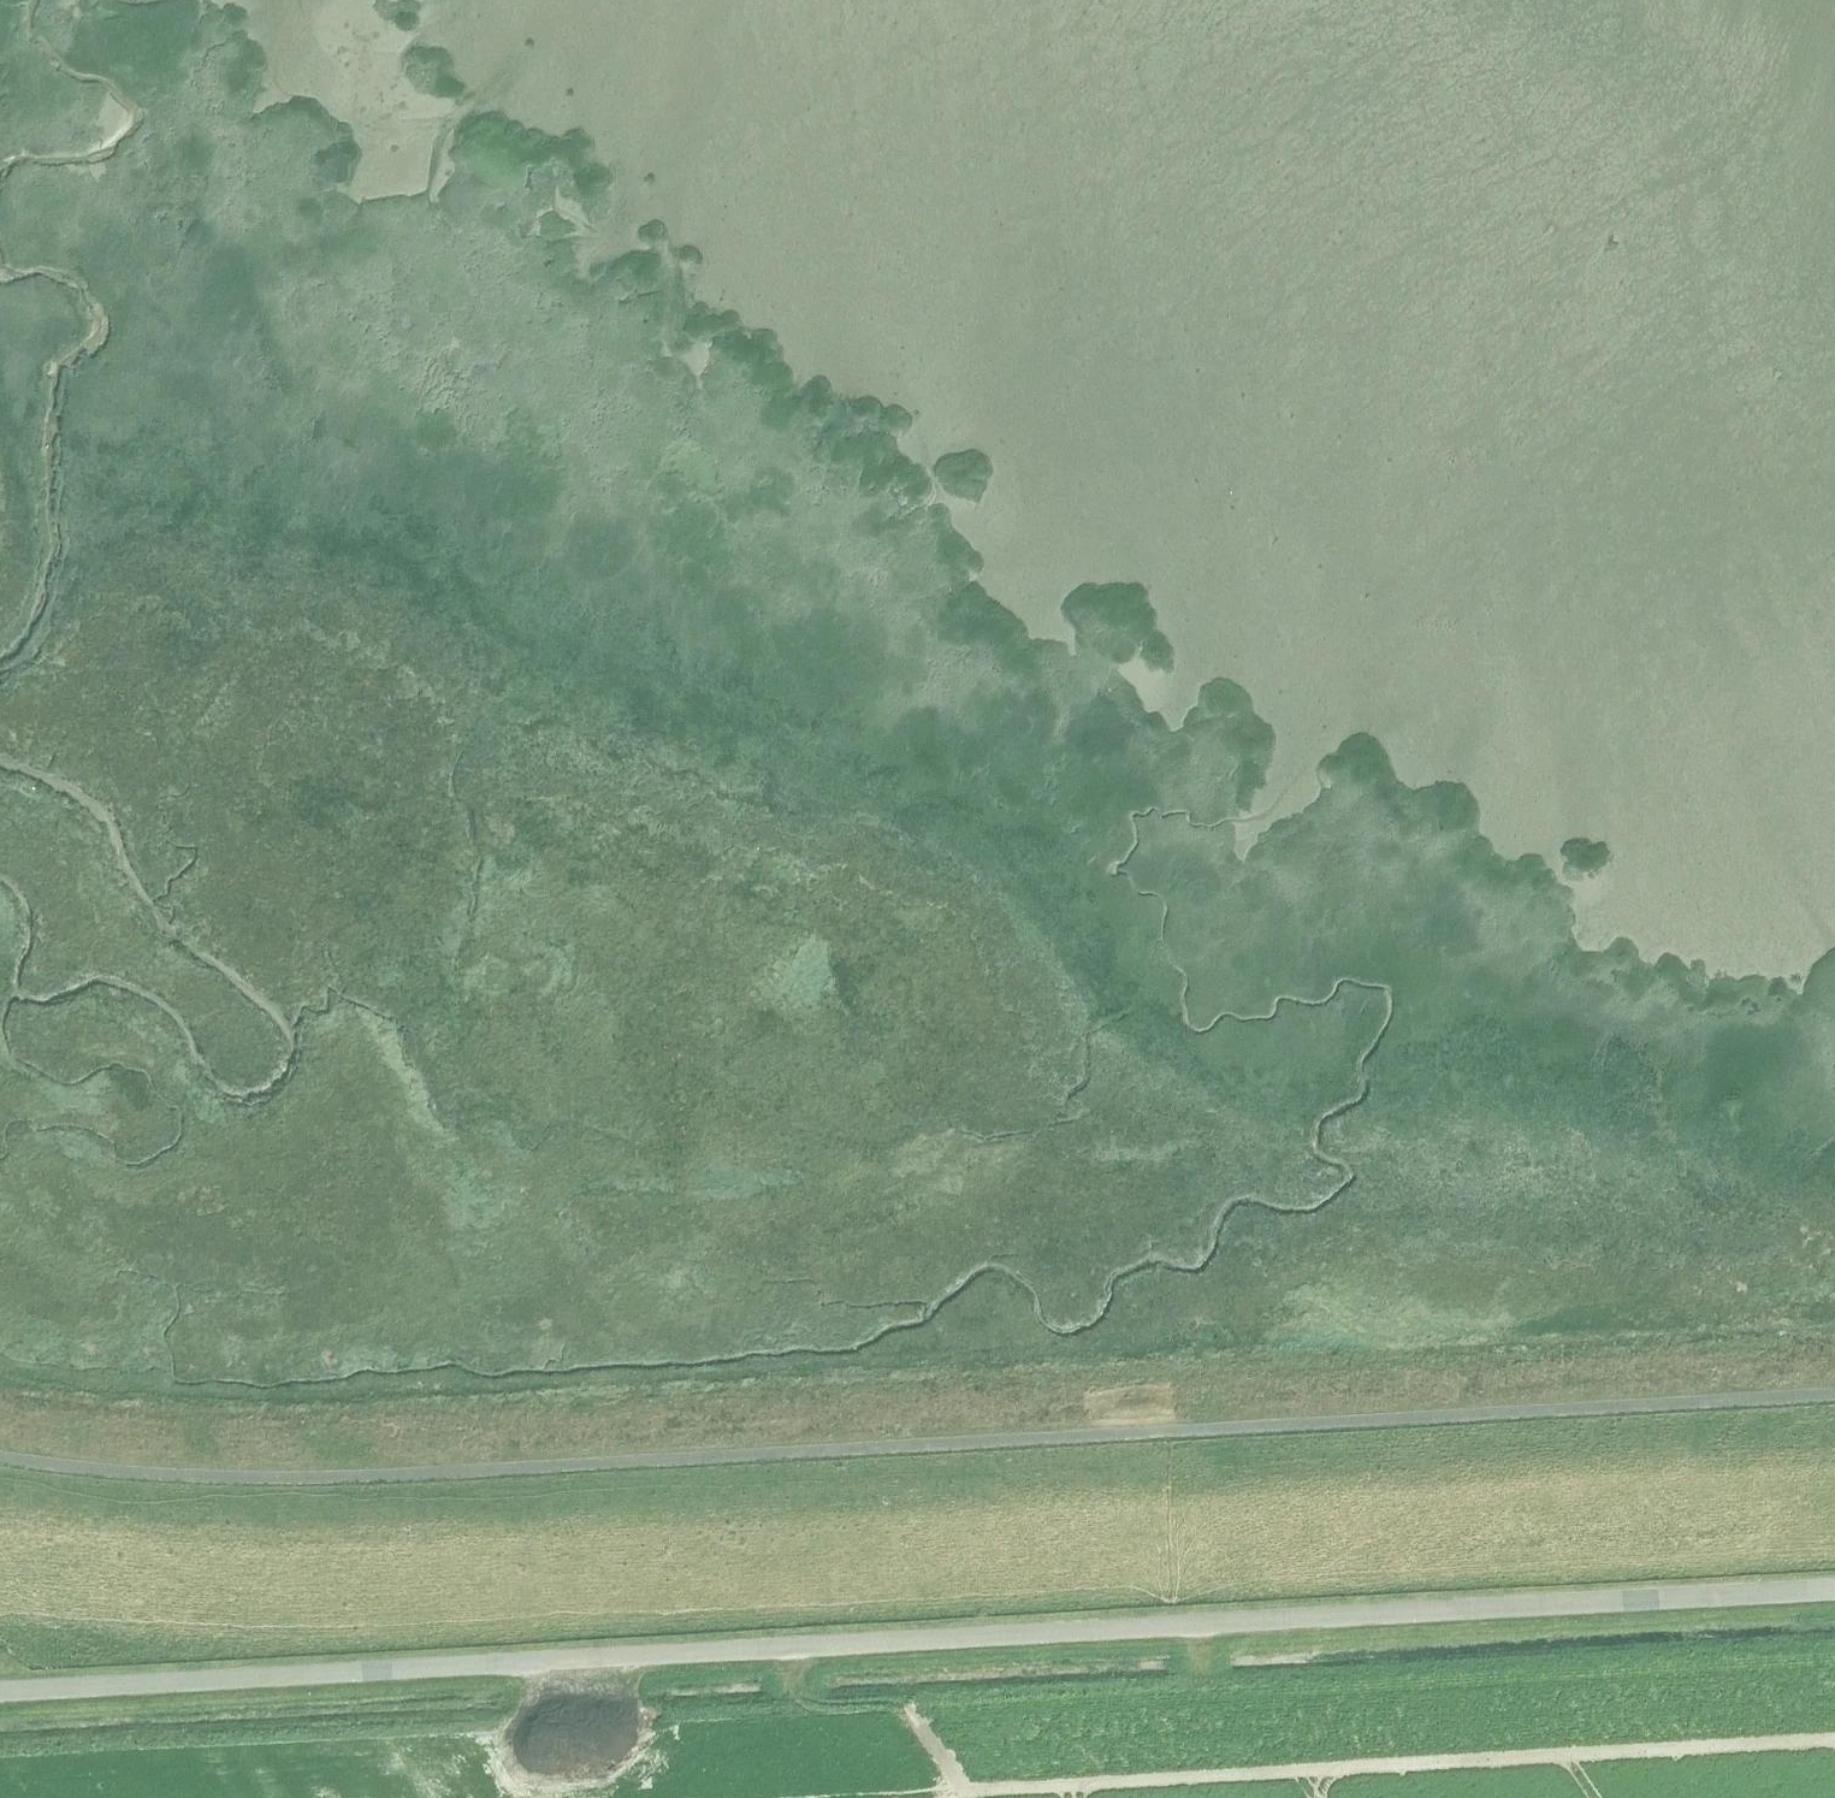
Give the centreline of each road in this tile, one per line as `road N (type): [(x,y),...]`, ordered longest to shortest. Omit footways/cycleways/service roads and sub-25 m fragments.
road 1 (unclassified): [(1834,1591),(0,1691)]

